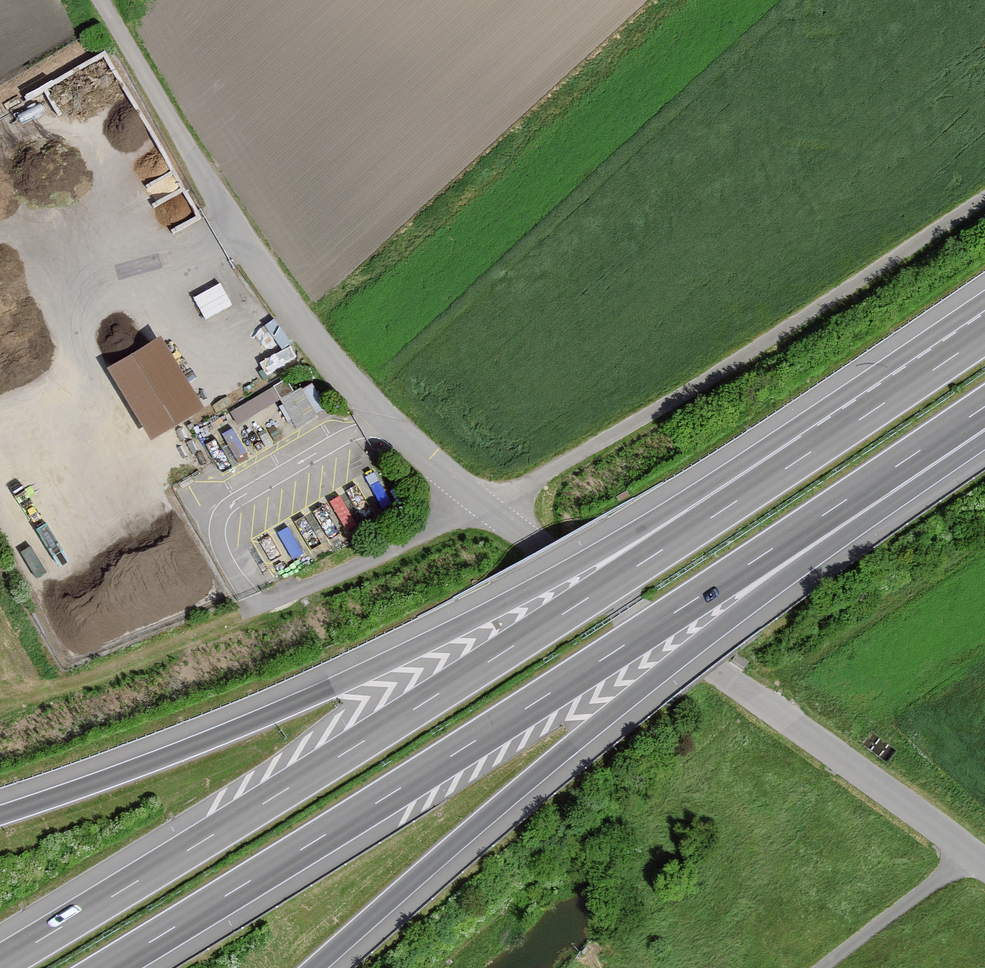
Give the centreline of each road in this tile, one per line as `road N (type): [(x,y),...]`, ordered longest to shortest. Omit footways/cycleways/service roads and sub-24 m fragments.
road 1 (unclassified): [(108,0),(239,233),(293,314),(376,406),(543,549),(972,854)]
road 2 (motorway): [(107,967),(534,703),(984,406)]
road 3 (motorway): [(809,453),(0,964)]
road 4 (motorway): [(809,453),(638,529),(331,687),(0,815)]
road 5 (motorway): [(314,967),(538,773),(984,415)]
road 6 (track): [(984,197),(490,508)]
road 7 (motorway): [(984,335),(809,453)]
road 8 (residential): [(972,854),(821,967)]

